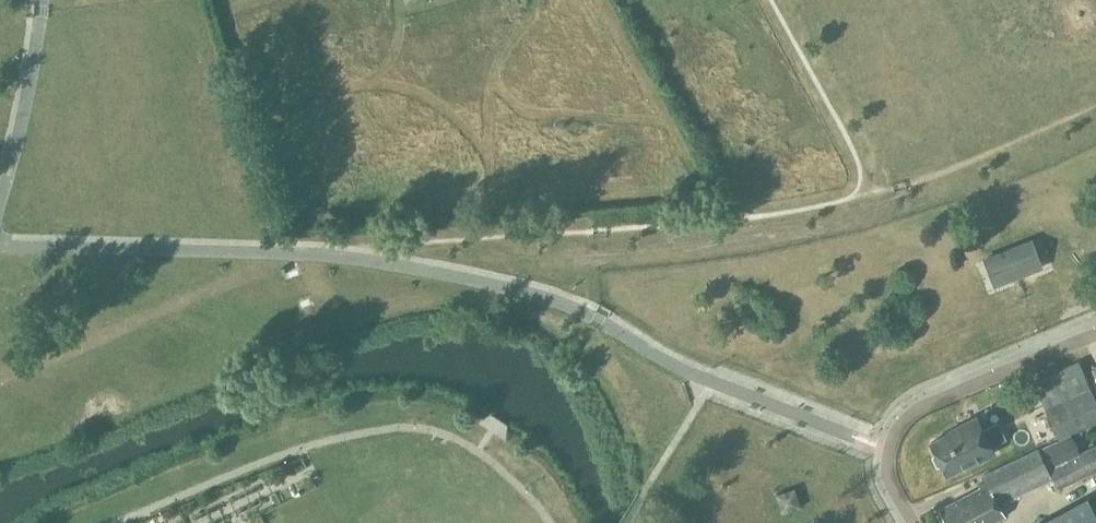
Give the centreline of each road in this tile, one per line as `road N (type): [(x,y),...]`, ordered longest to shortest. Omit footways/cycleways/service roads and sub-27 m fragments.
road 1 (residential): [(913,522),(888,468),(900,427),(915,413),(1095,335)]

